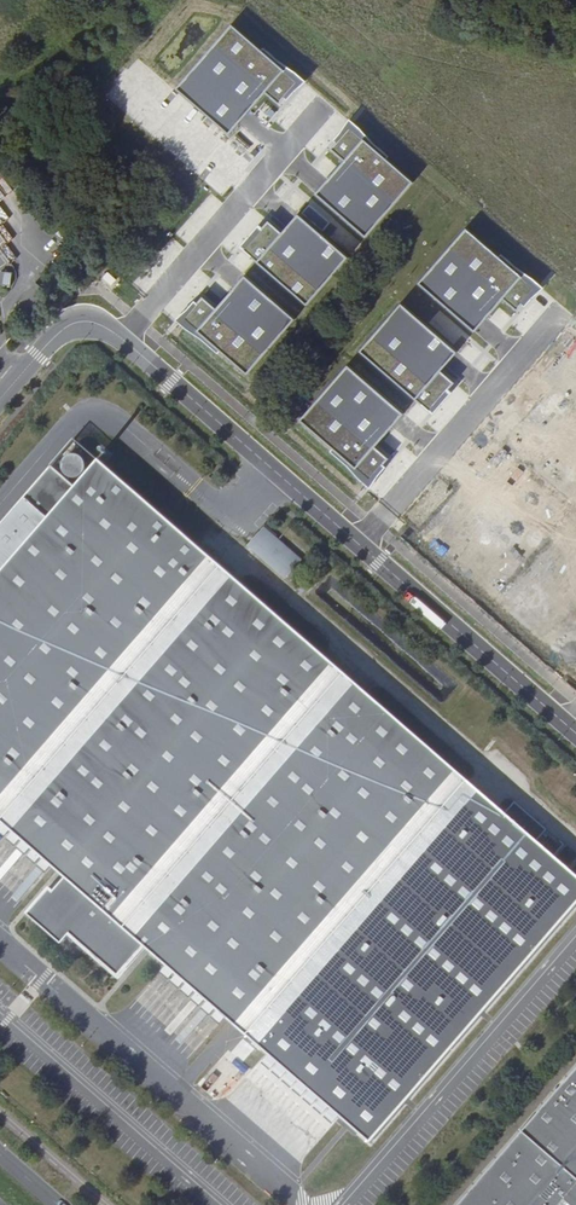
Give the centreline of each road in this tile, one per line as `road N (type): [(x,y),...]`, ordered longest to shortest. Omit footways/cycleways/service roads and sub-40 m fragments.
road 1 (unclassified): [(575,733),(101,320),(78,320),(0,398)]
road 2 (track): [(234,518),(488,759)]

